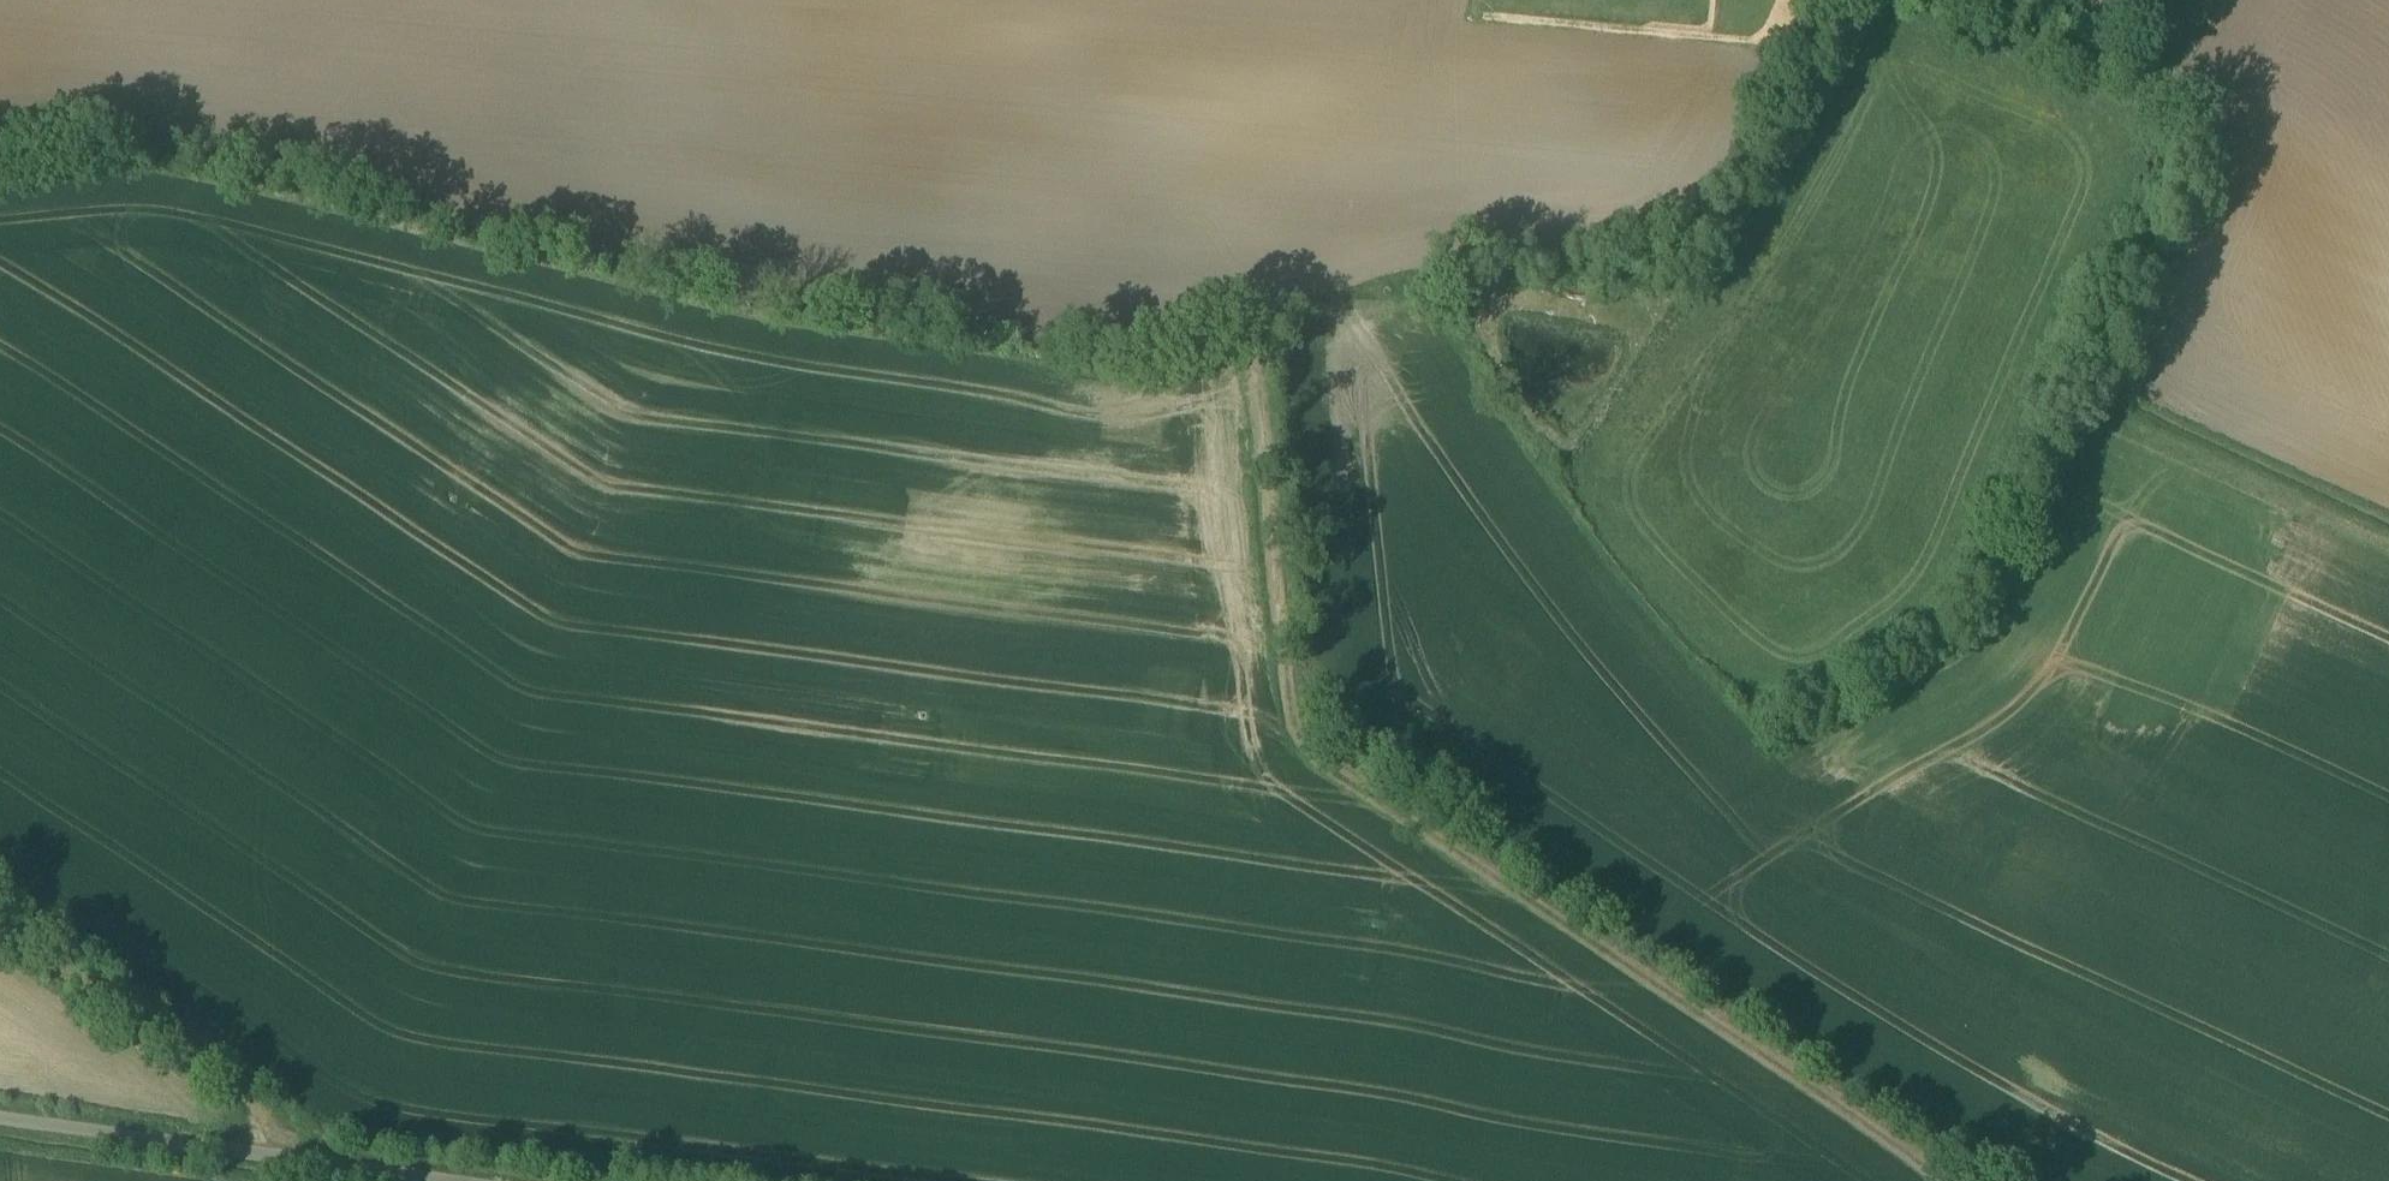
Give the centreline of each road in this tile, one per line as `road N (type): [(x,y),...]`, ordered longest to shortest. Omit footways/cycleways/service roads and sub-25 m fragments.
road 1 (unclassified): [(603,1180),(0,1088)]

